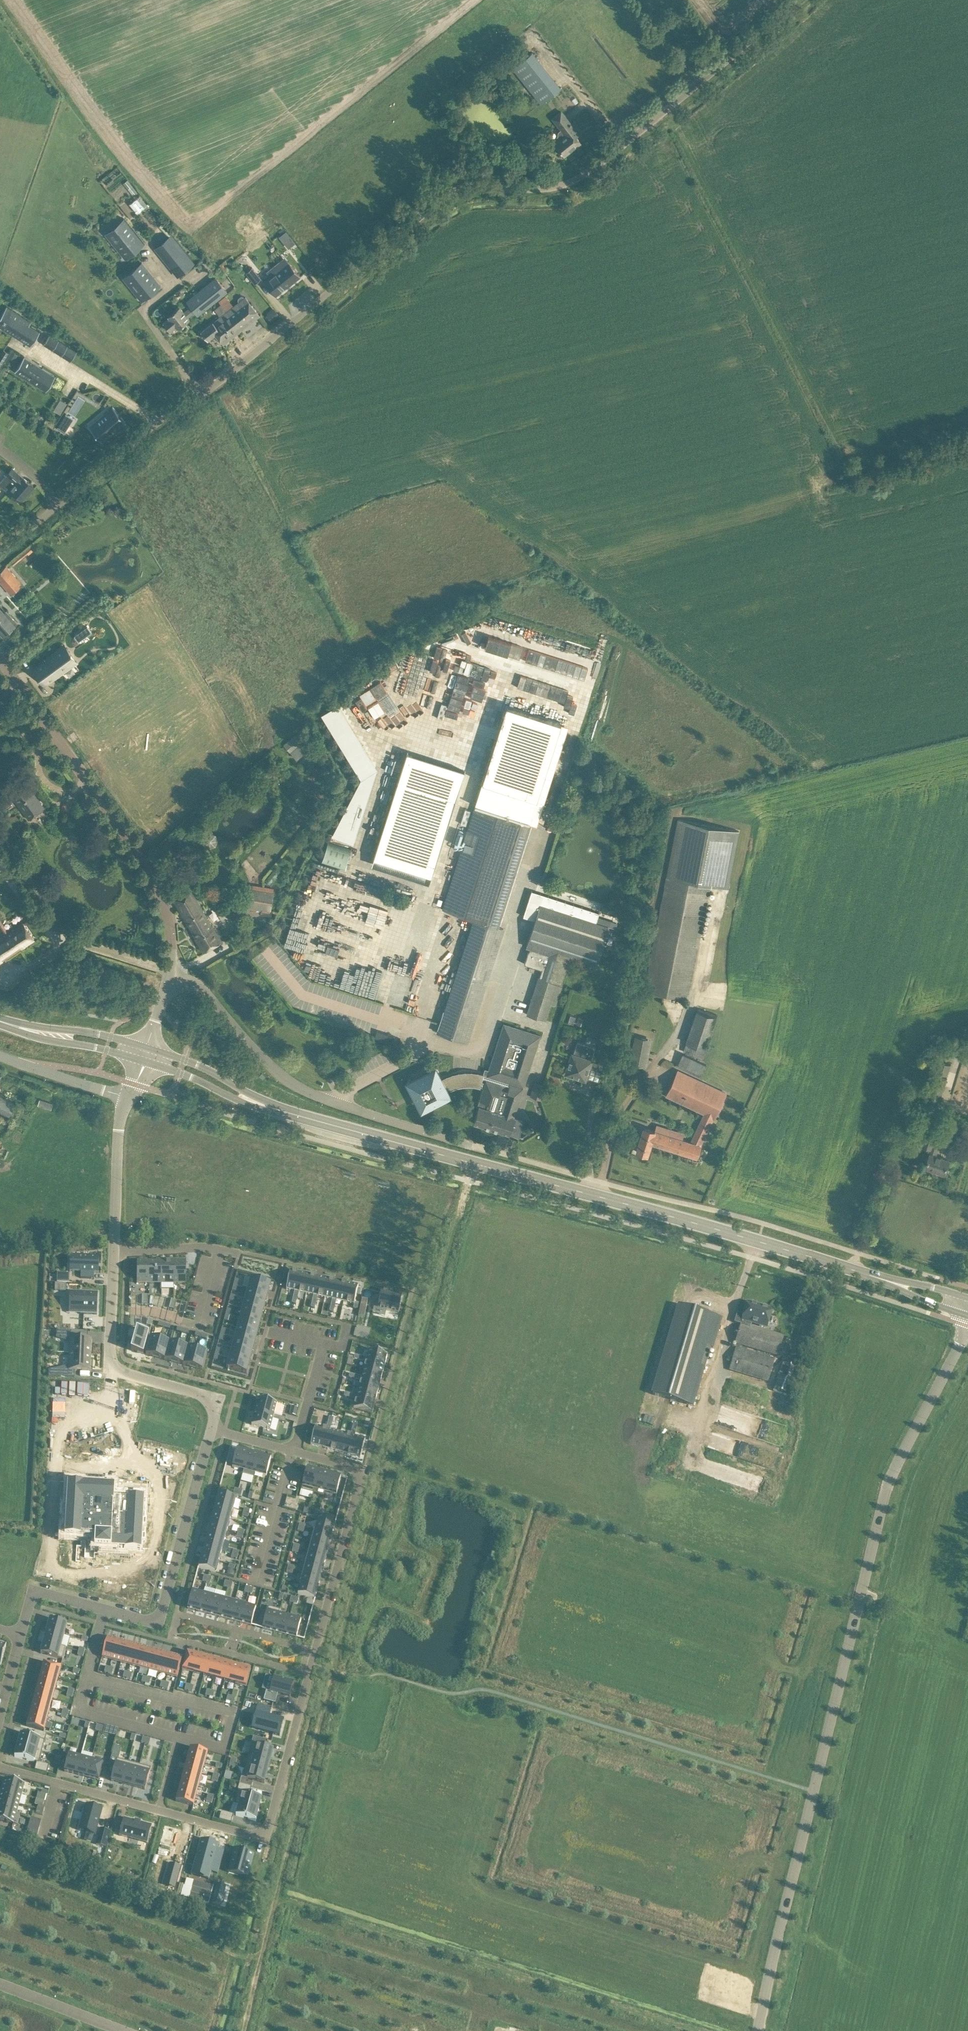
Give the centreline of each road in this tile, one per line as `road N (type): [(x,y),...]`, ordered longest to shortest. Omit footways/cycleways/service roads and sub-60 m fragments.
road 1 (track): [(242,2030),(363,1555),(477,1162)]
road 2 (unclassified): [(198,394),(447,199),(580,177),(795,0)]
road 3 (secondary): [(894,1282),(258,1103)]
road 4 (unclassified): [(604,1182),(297,1087),(198,984),(169,978)]
road 5 (residential): [(832,1715),(890,1475),(967,1326)]
road 6 (residential): [(127,1097),(109,1370),(204,1398),(212,1427)]
road 7 (residential): [(586,1535),(559,1622),(710,1665),(719,1678),(832,1715)]
road 8 (unclassified): [(171,968),(155,876),(0,657)]
road 9 (residential): [(312,1662),(362,1471),(212,1427)]
road 10 (residential): [(160,1810),(262,1834),(312,1662)]
road 11 (residential): [(789,1888),(673,1859),(573,1821)]
road 12 (unclassified): [(0,555),(158,424)]
road 13 (residential): [(212,1427),(158,1621)]
road 14 (residential): [(789,1888),(832,1715)]
road 15 (residential): [(0,1767),(160,1810)]
road 16 (residential): [(158,1621),(55,1596),(34,1602),(21,1633)]
road 17 (residential): [(158,1621),(312,1662)]
road 18 (residential): [(758,2030),(789,1888)]
road 19 (residential): [(175,282),(143,309),(198,394)]
road 20 (residential): [(46,352),(158,424)]
road 21 (residential): [(0,1984),(123,2030)]
road 22 (residential): [(171,968),(49,931)]
road 23 (secondary): [(258,1103),(204,1068),(146,1048)]
road 24 (secondary): [(143,1061),(258,1103)]

